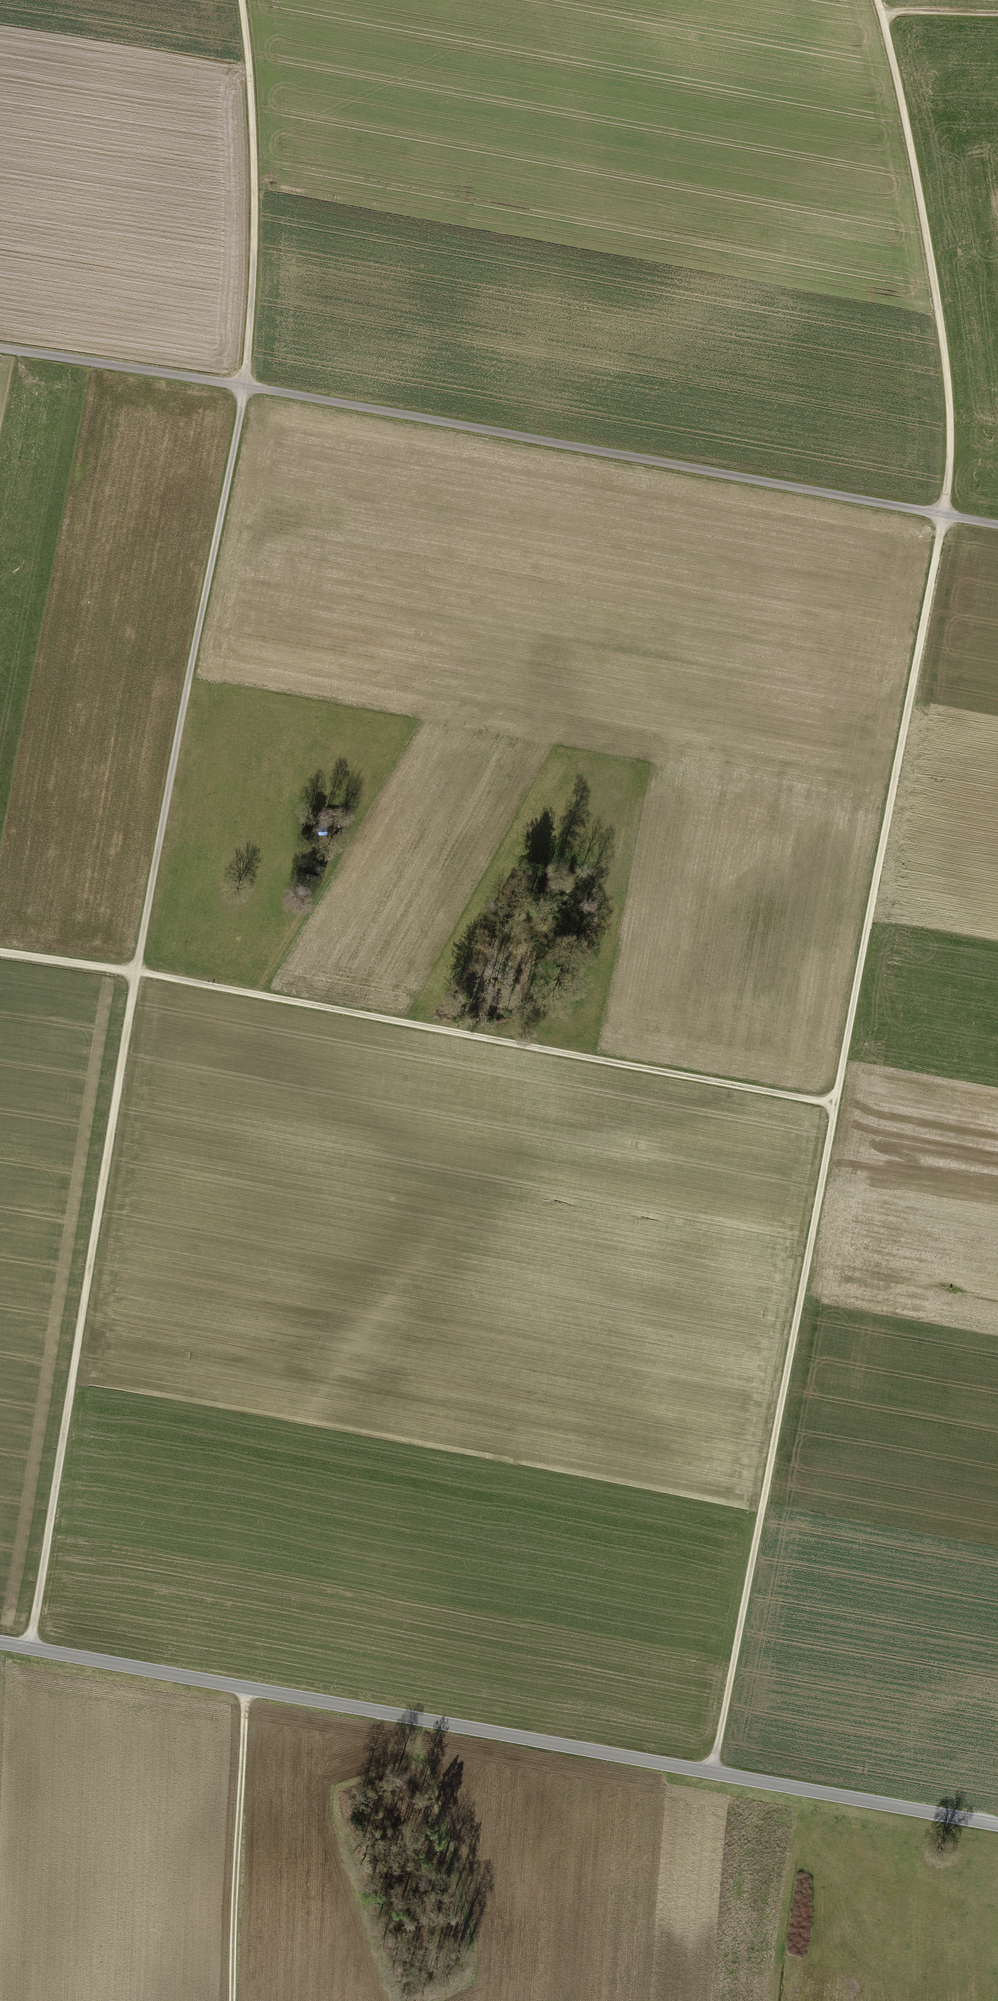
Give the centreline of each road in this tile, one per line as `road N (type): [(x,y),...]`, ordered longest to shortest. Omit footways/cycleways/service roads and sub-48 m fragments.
road 1 (track): [(835,1105),(951,444),(921,223),(874,0)]
road 2 (tertiary): [(0,1642),(997,1827)]
road 3 (track): [(0,348),(997,525)]
road 4 (track): [(136,971),(245,386),(252,221),(242,0)]
road 5 (track): [(835,1105),(0,951)]
road 6 (track): [(136,971),(28,1648)]
road 7 (track): [(835,1105),(710,1772)]
road 8 (track): [(236,2000),(246,1687)]

